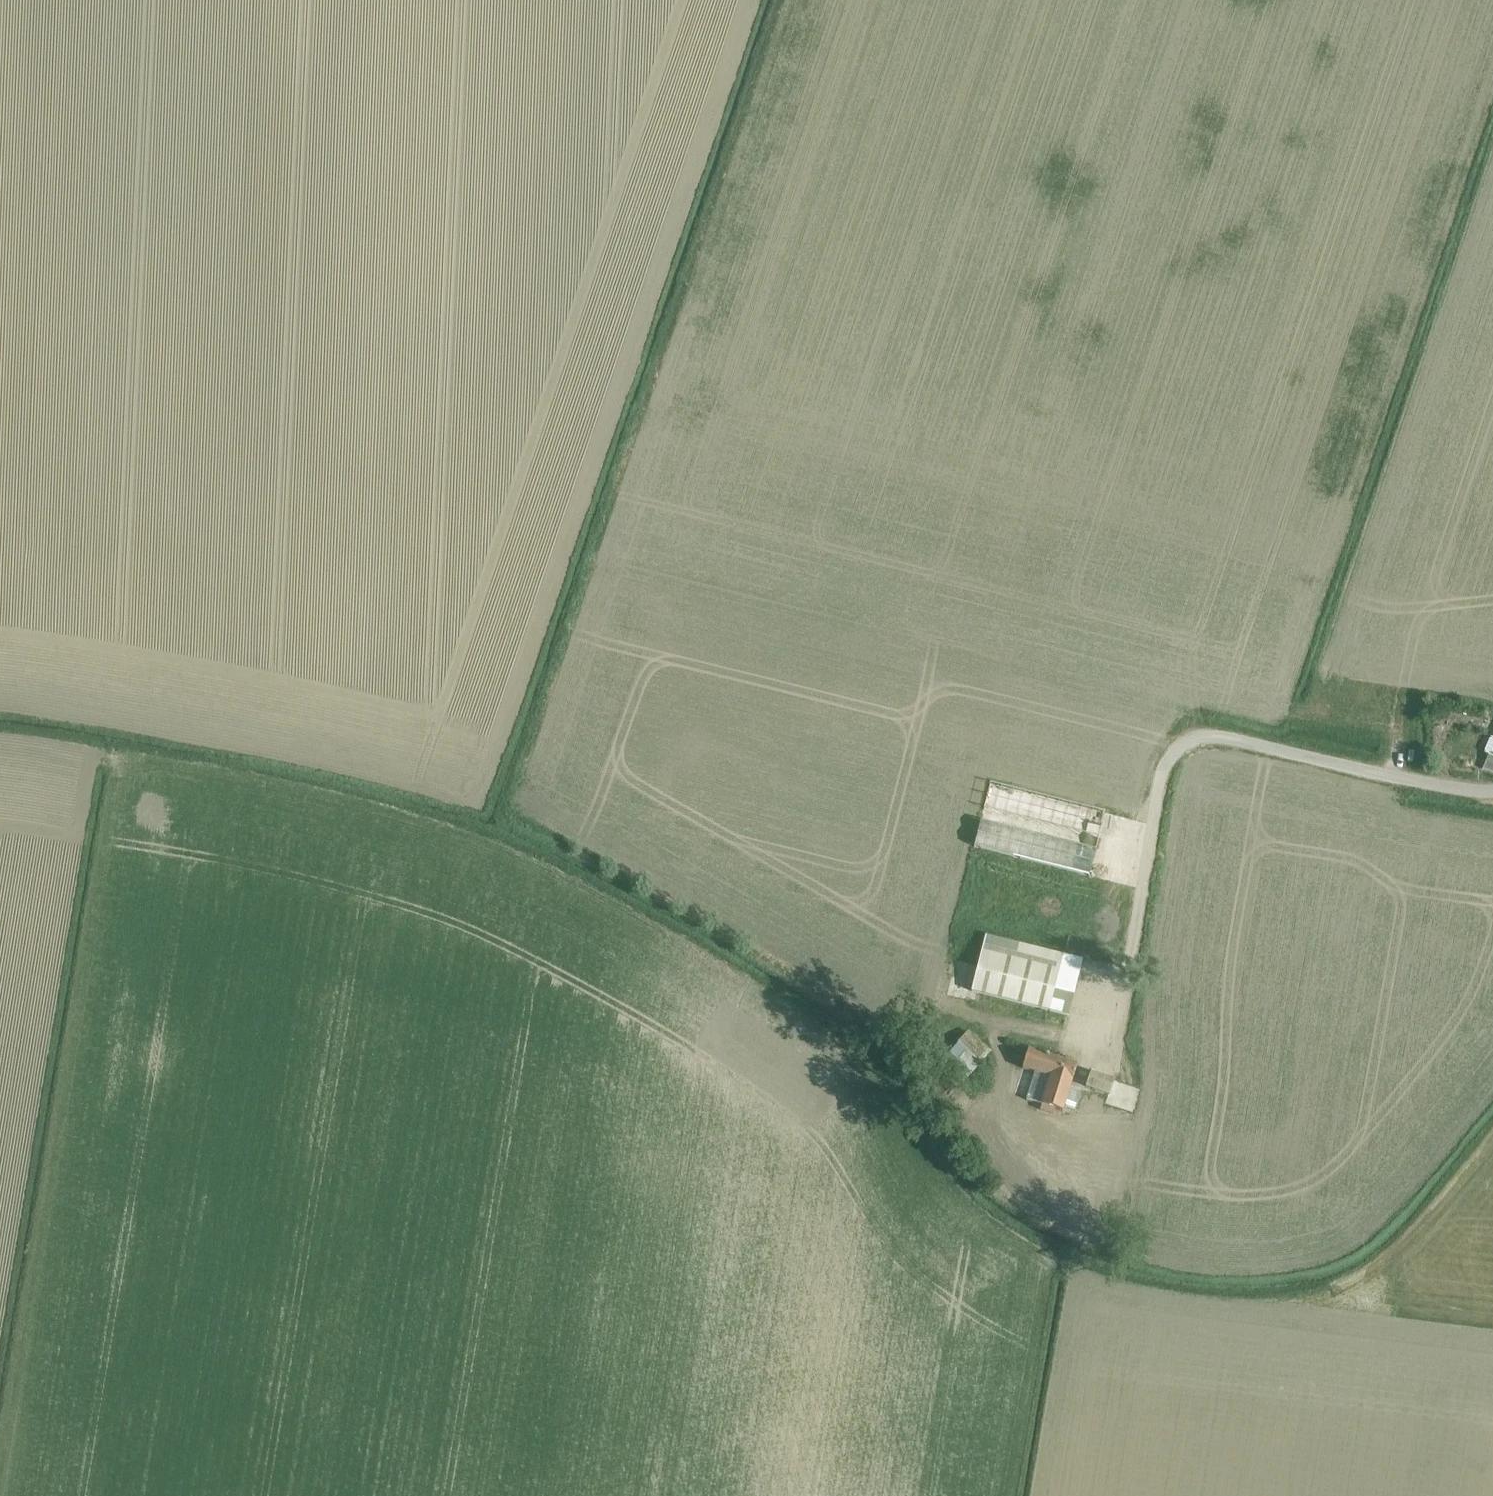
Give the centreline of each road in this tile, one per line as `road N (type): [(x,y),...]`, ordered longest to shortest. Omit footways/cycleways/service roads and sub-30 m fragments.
road 1 (unclassified): [(1159,785),(1174,753),(1212,737),(1492,792)]

